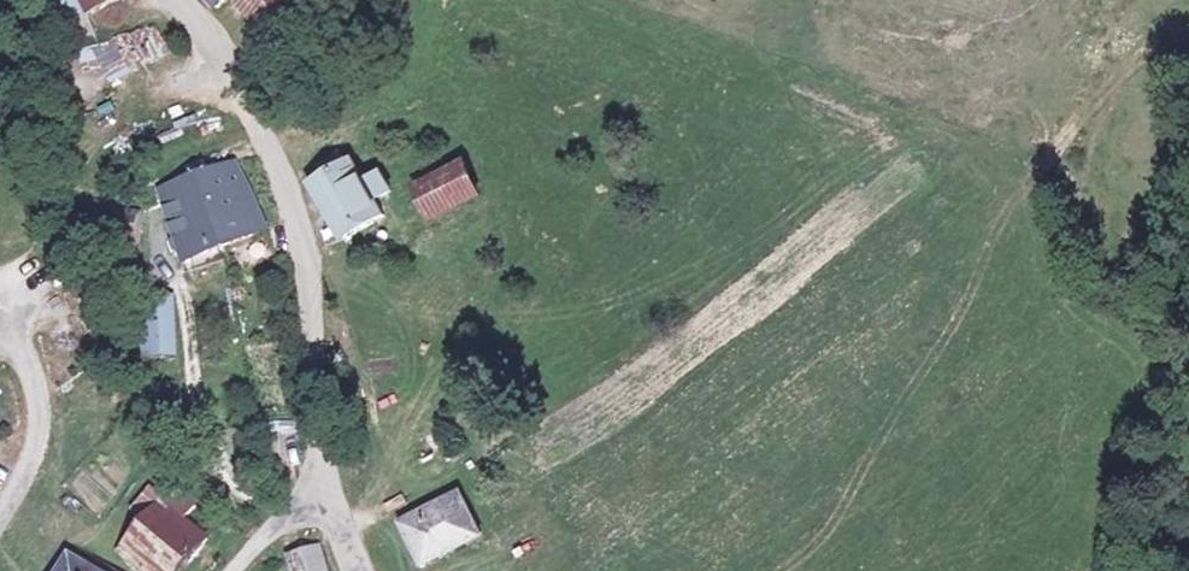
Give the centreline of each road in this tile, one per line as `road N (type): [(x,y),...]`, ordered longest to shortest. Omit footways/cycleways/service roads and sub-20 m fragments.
road 1 (unclassified): [(321,496),(309,291),(292,211),(239,97),(180,0)]
road 2 (unclassified): [(0,329),(36,385),(39,422),(0,500)]

